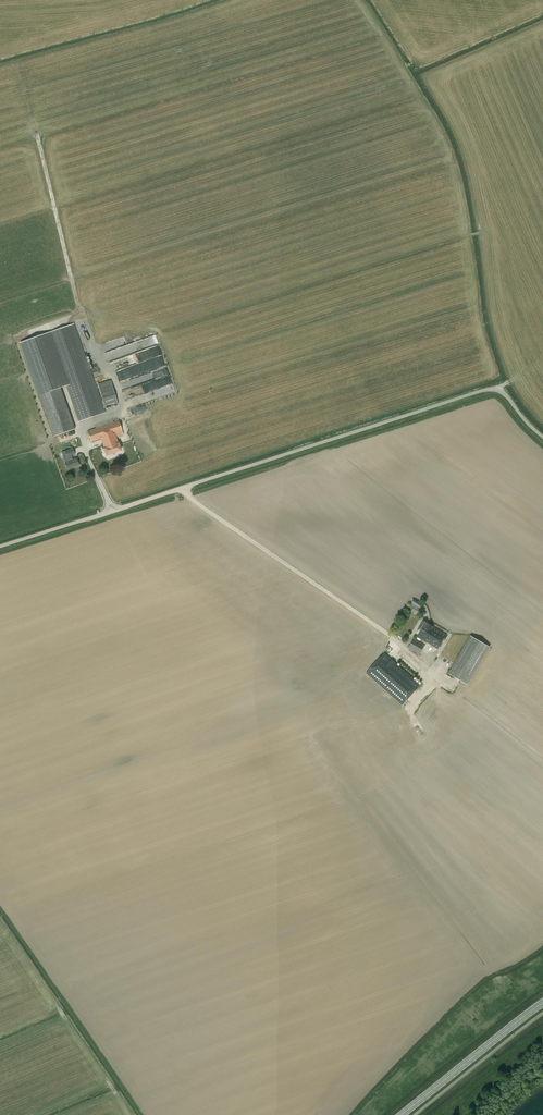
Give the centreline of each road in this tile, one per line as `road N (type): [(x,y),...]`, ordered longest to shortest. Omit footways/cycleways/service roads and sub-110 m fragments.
road 1 (unclassified): [(542,441),(495,395),(184,496)]
road 2 (unclassified): [(396,641),(184,496)]
road 3 (unclassified): [(0,556),(184,496)]
road 4 (secondary): [(401,1114),(542,1004)]

